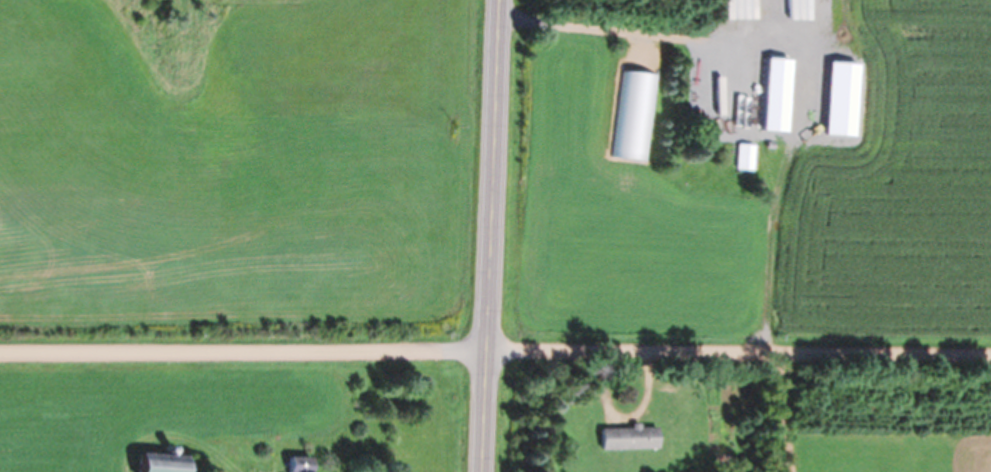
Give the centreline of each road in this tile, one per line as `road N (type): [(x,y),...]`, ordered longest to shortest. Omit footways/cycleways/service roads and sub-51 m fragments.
road 1 (residential): [(990,352),(488,348)]
road 2 (residential): [(488,348),(0,345)]
road 3 (primary): [(483,471),(501,0)]

